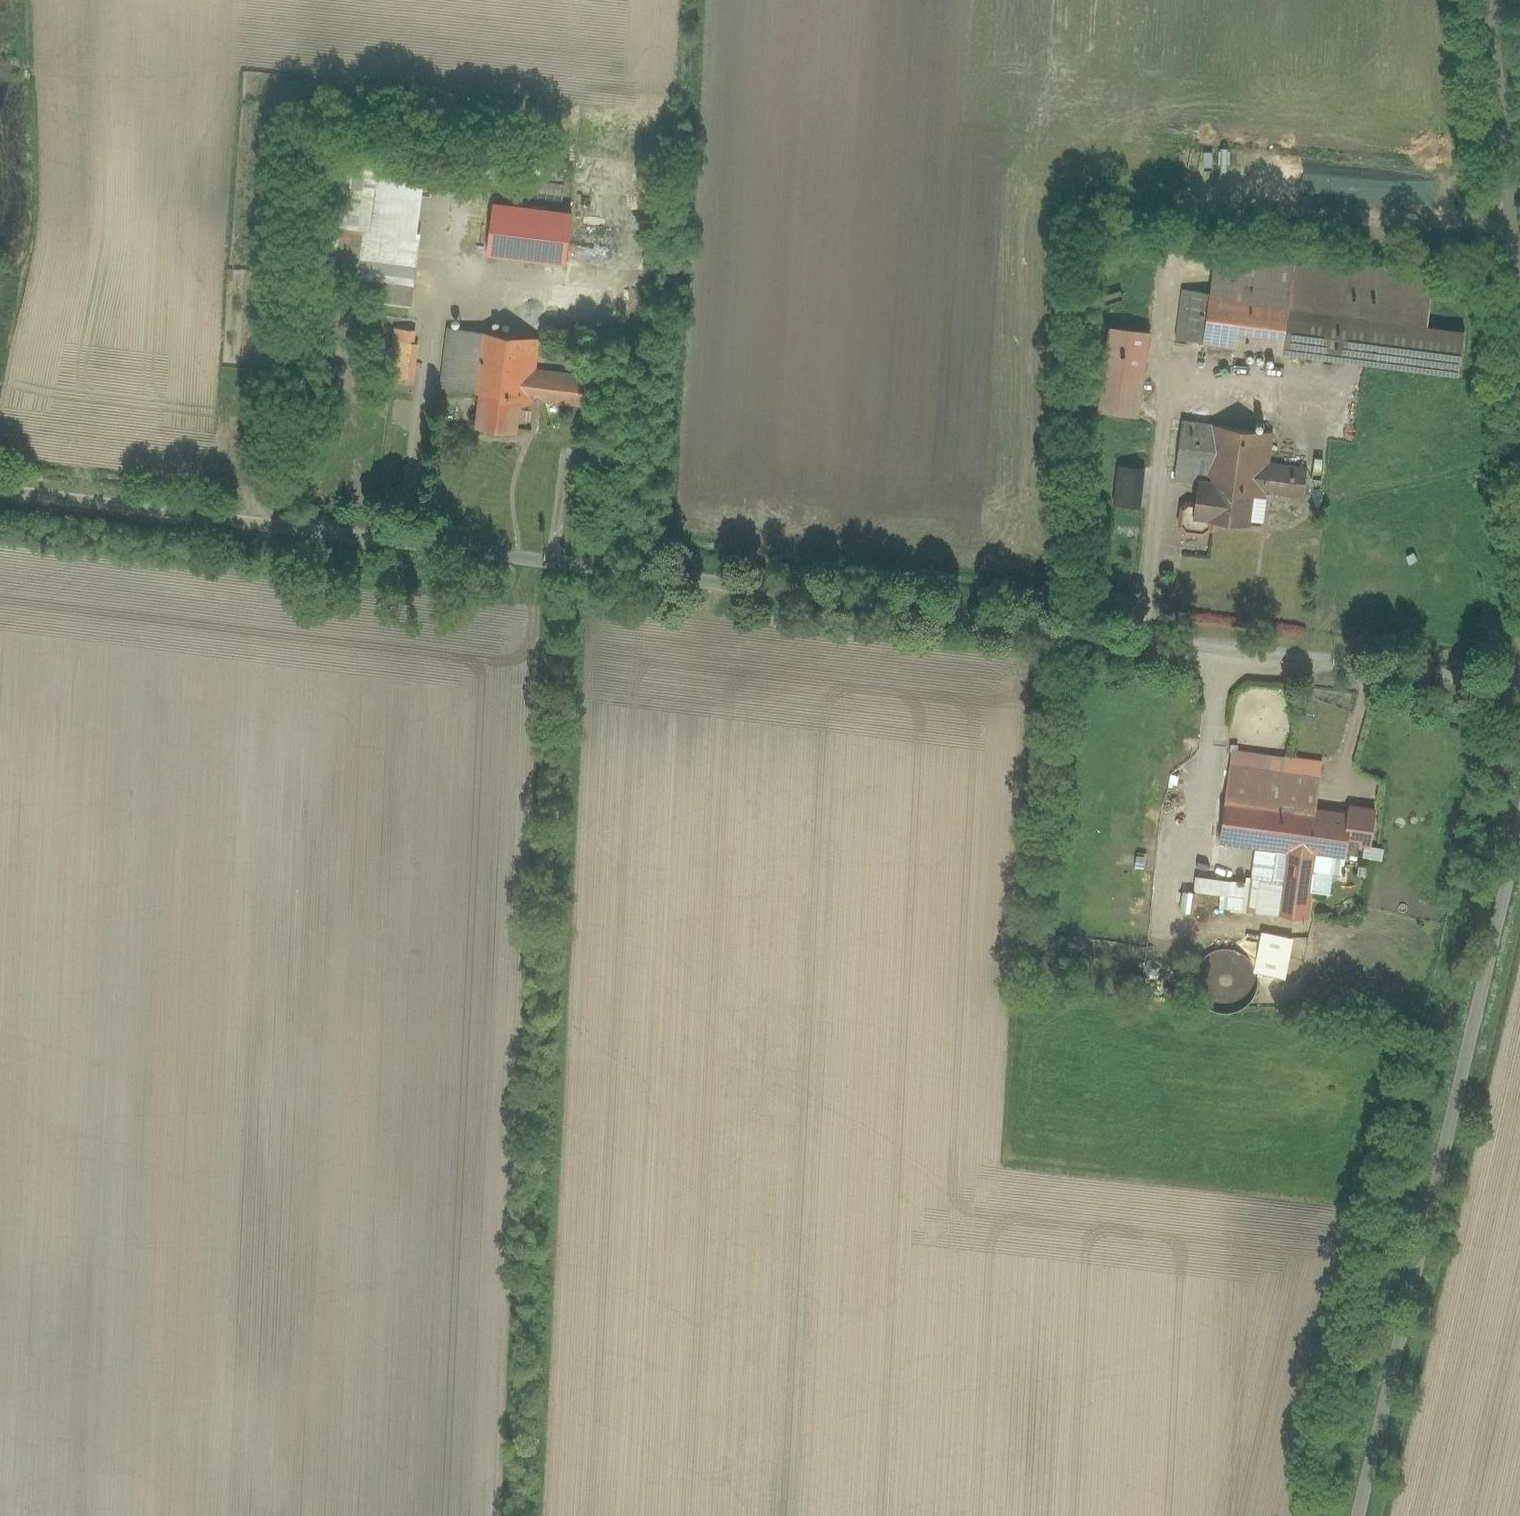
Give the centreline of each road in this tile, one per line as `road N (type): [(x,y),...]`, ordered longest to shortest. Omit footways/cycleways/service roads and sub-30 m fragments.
road 1 (unclassified): [(1519,686),(1143,629),(0,482)]
road 2 (unclassified): [(1352,1515),(1519,799)]
road 3 (unclassified): [(1519,324),(1487,0)]

